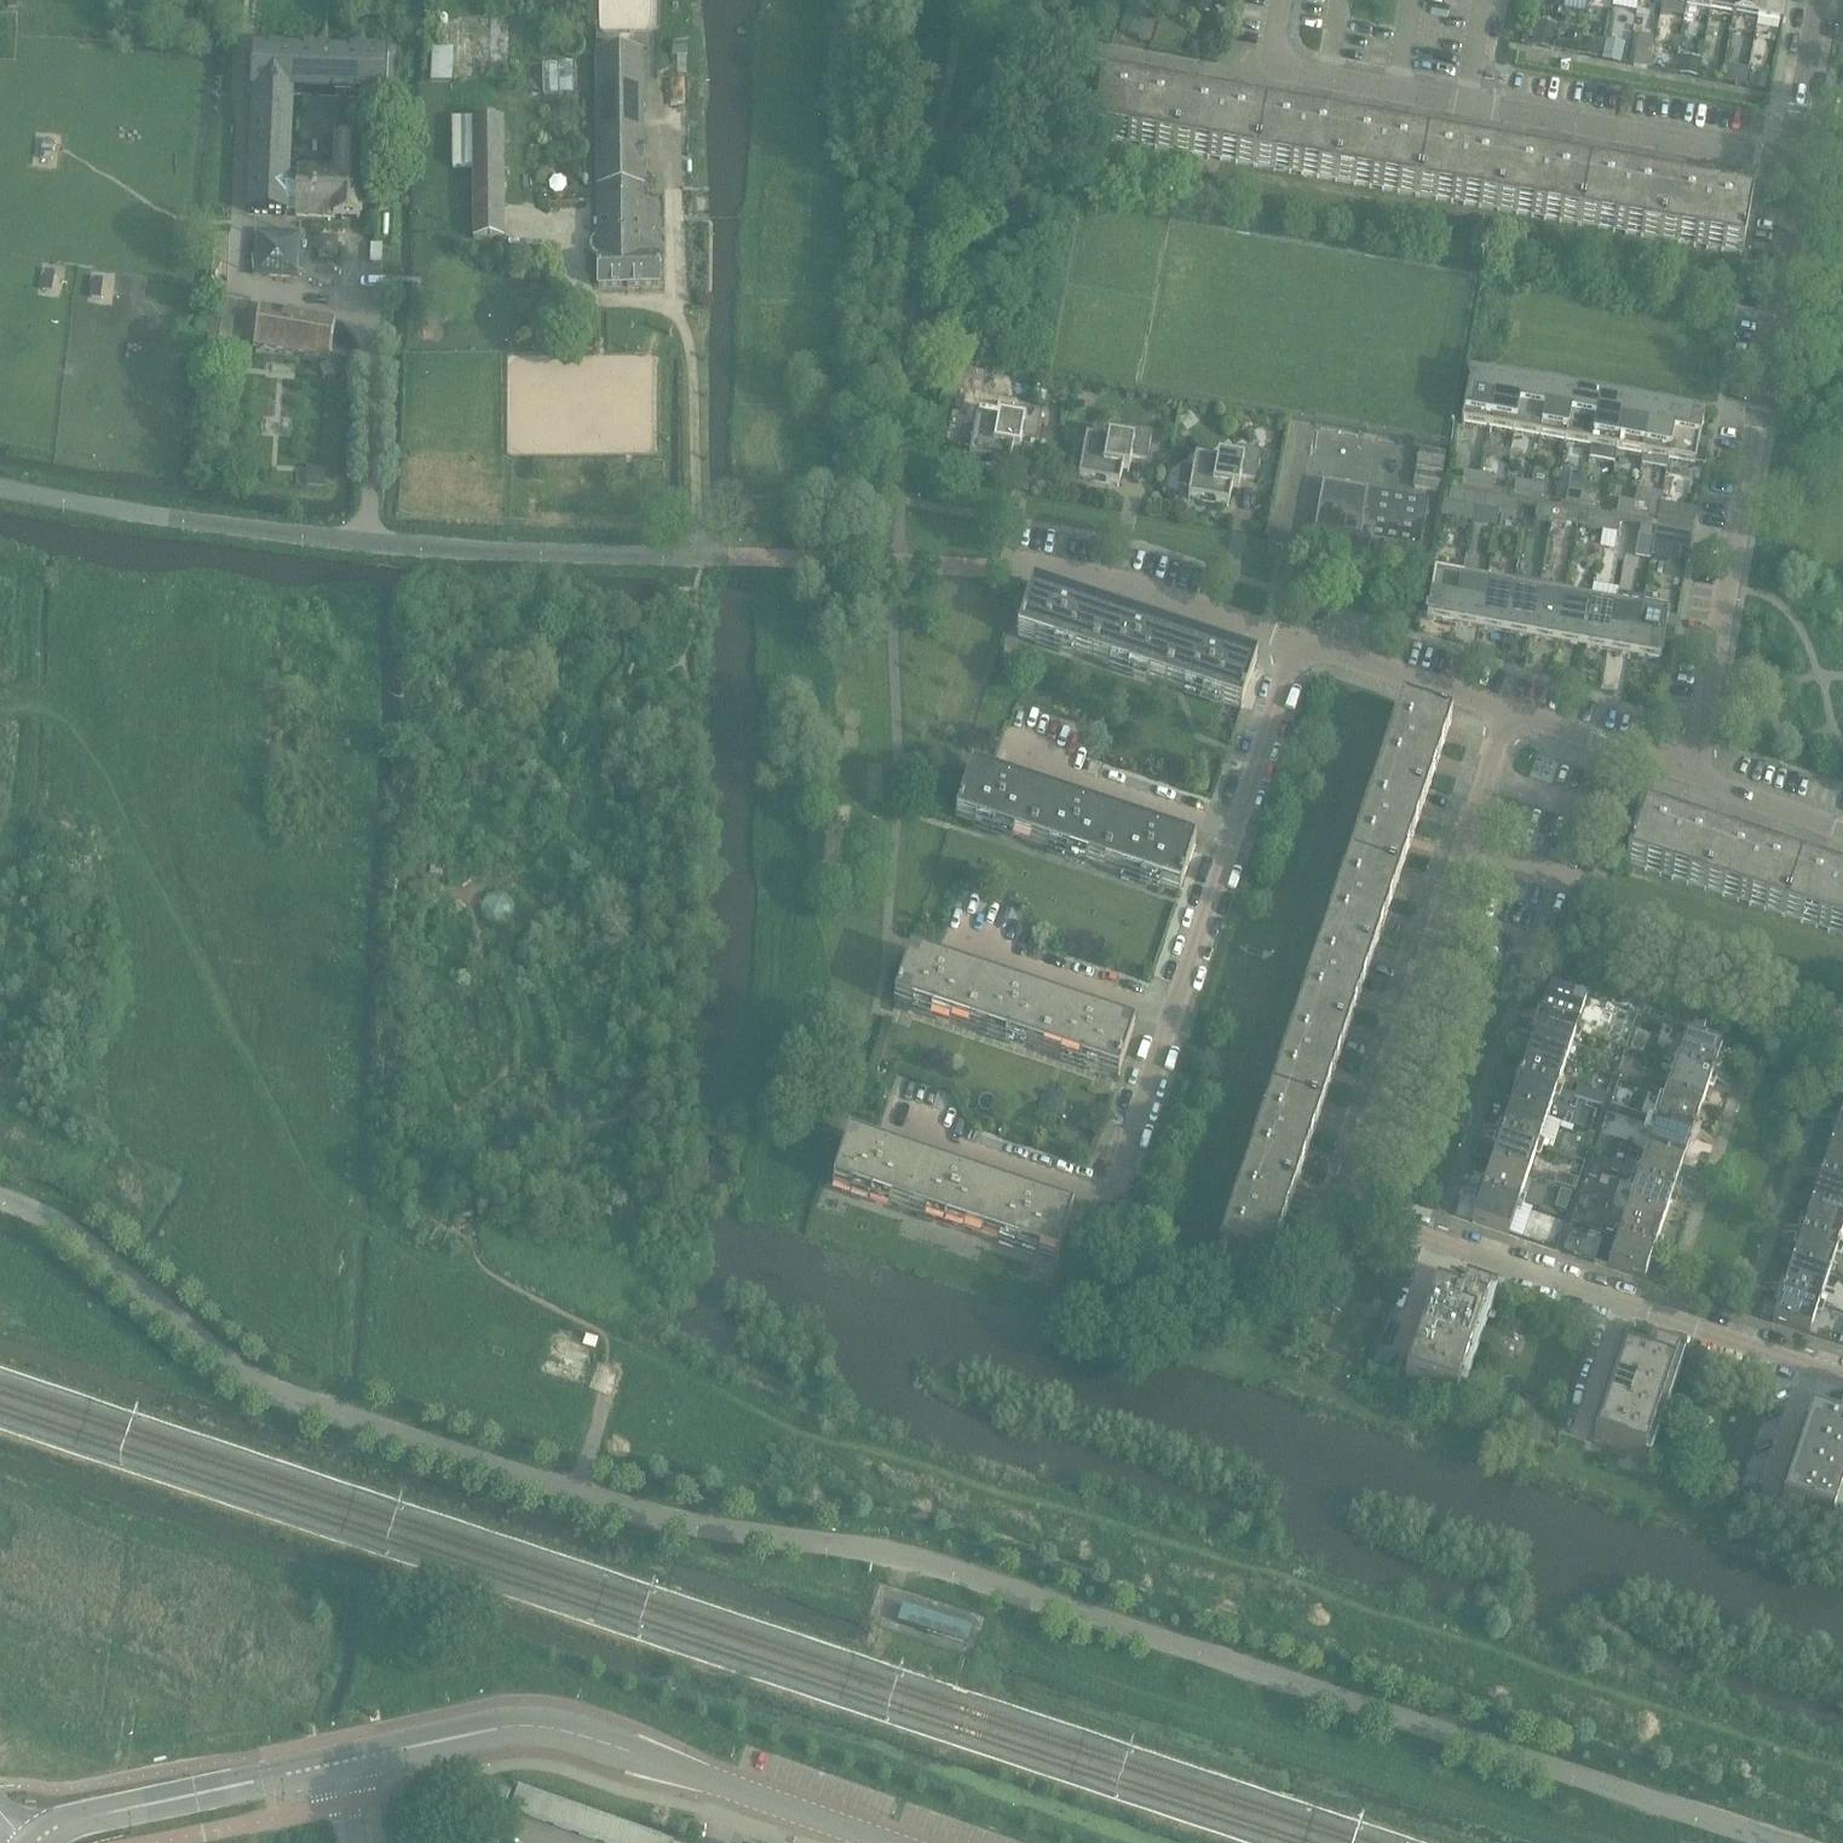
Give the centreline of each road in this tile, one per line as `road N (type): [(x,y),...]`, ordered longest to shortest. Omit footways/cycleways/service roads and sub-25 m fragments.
road 1 (unclassified): [(1795,1842),(983,1575),(895,1550),(706,1527),(240,1375),(115,1273),(0,1198)]
road 2 (unclassified): [(0,483),(213,526),(394,546),(698,555)]
road 3 (residential): [(1694,774),(1795,206),(1790,162)]
road 4 (residential): [(1508,713),(1339,1206),(1433,1239)]
road 5 (residential): [(1790,162),(1269,70),(1281,0)]
road 6 (unclassified): [(882,1842),(576,1730),(512,1721),(338,1763)]
road 7 (unclassified): [(338,1763),(108,1813),(59,1827),(40,1842)]
road 8 (residential): [(1302,647),(1061,567),(1008,565)]
road 9 (residential): [(1179,1016),(956,941)]
road 10 (residential): [(1238,836),(1018,761)]
road 11 (residential): [(1115,1208),(899,1129)]
road 12 (residential): [(1508,713),(1302,647)]
road 13 (residential): [(1626,1303),(1819,1369)]
road 14 (residential): [(1433,1239),(1626,1303)]
road 15 (residential): [(1115,1208),(1179,1016)]
road 16 (residential): [(1238,836),(1302,647)]
road 17 (residential): [(1694,774),(1508,713)]
road 18 (residential): [(1179,1016),(1238,836)]
road 19 (residential): [(1790,162),(1819,0)]
road 20 (residential): [(1842,829),(1694,774)]
road 21 (residential): [(1772,1498),(1819,1369)]
road 22 (residential): [(1582,1433),(1626,1303)]
road 23 (residential): [(1392,1364),(1433,1239)]

